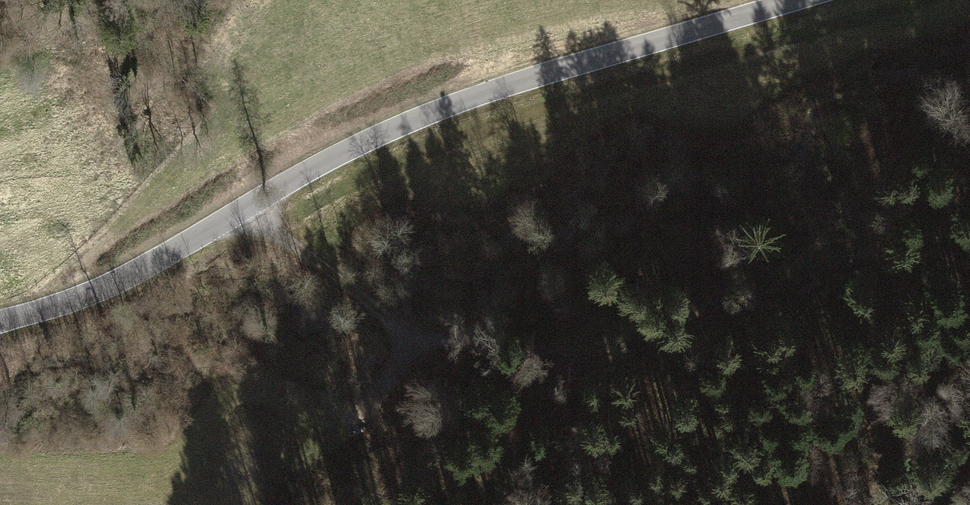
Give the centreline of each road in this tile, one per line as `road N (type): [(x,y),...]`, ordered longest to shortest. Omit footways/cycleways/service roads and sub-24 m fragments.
road 1 (tertiary): [(0,321),(147,266),(405,124),(797,0)]
road 2 (track): [(235,215),(398,322),(448,339),(570,353),(969,226)]

